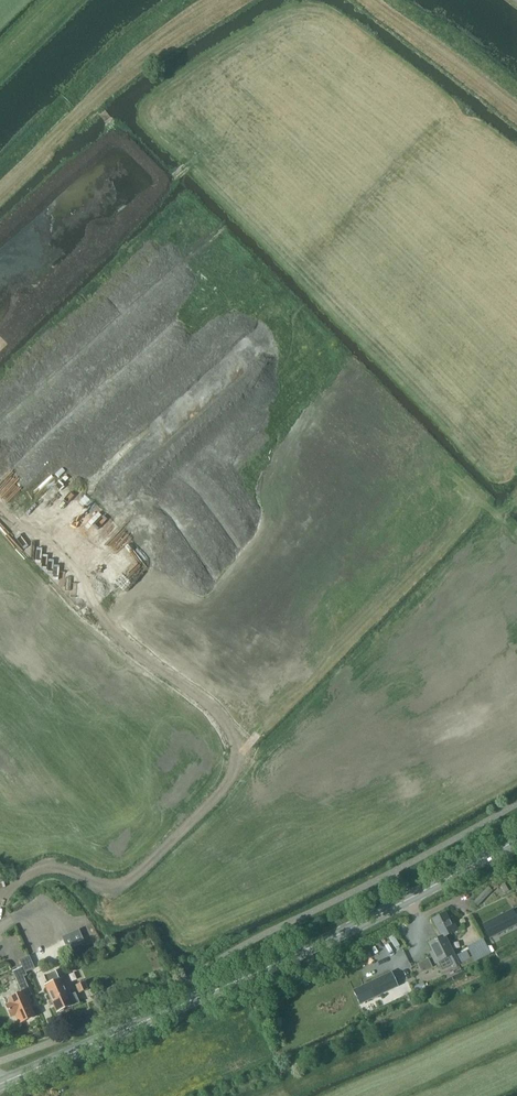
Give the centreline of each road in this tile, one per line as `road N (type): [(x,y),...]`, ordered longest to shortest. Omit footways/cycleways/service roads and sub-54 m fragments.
road 1 (track): [(0,904),(10,887),(49,868),(108,888),(125,884),(228,782),(238,747),(210,703),(119,635),(65,558),(0,507)]
road 2 (secondary): [(0,1083),(205,995),(516,838)]

